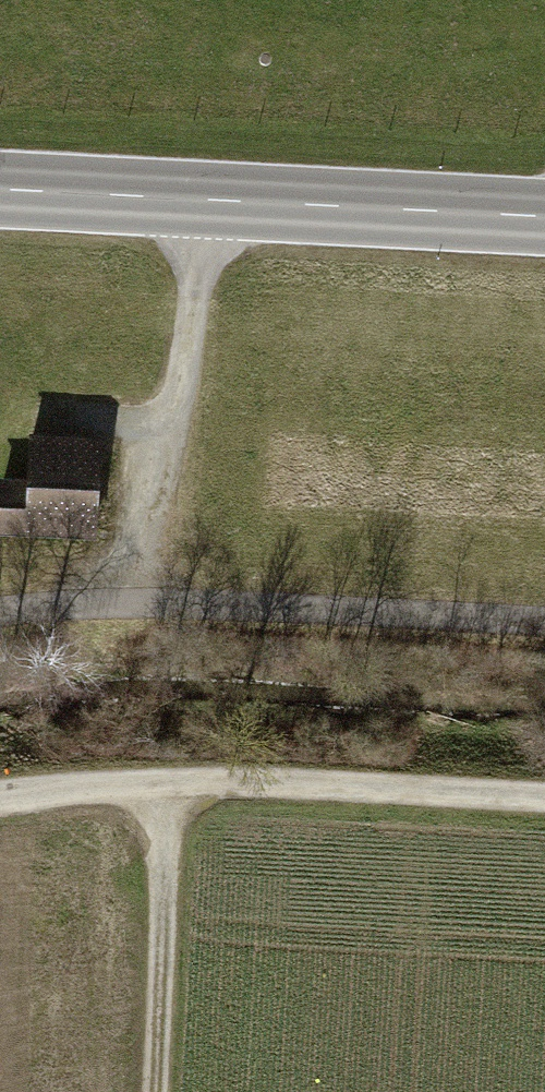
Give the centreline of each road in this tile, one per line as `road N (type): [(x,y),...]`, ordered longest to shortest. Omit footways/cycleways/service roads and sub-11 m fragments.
road 1 (track): [(0,617),(148,600),(544,620)]
road 2 (track): [(544,800),(248,782),(0,795)]
road 3 (primary): [(544,220),(0,192)]
road 4 (track): [(148,600),(207,203)]
road 5 (track): [(170,785),(154,1091)]

